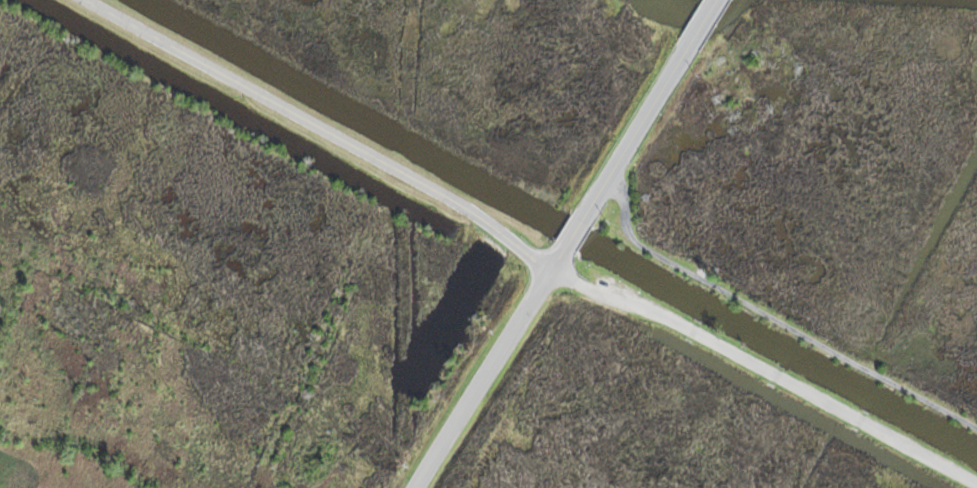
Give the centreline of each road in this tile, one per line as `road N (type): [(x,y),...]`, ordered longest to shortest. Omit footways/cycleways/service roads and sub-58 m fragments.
road 1 (residential): [(554,267),(81,0)]
road 2 (primary): [(416,487),(565,248)]
road 3 (primary): [(583,219),(692,40)]

